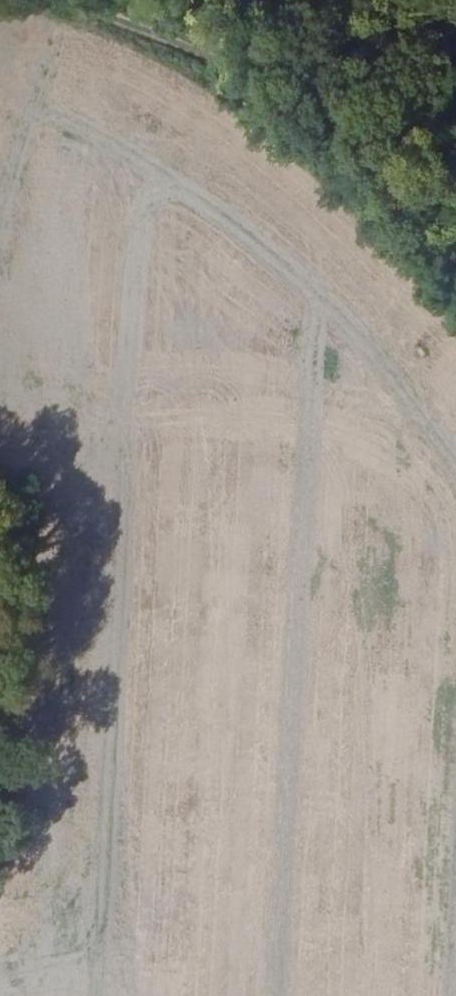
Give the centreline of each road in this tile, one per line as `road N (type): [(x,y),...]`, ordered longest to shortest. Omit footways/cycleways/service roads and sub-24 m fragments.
road 1 (track): [(455,79),(332,91),(220,58),(83,0)]

